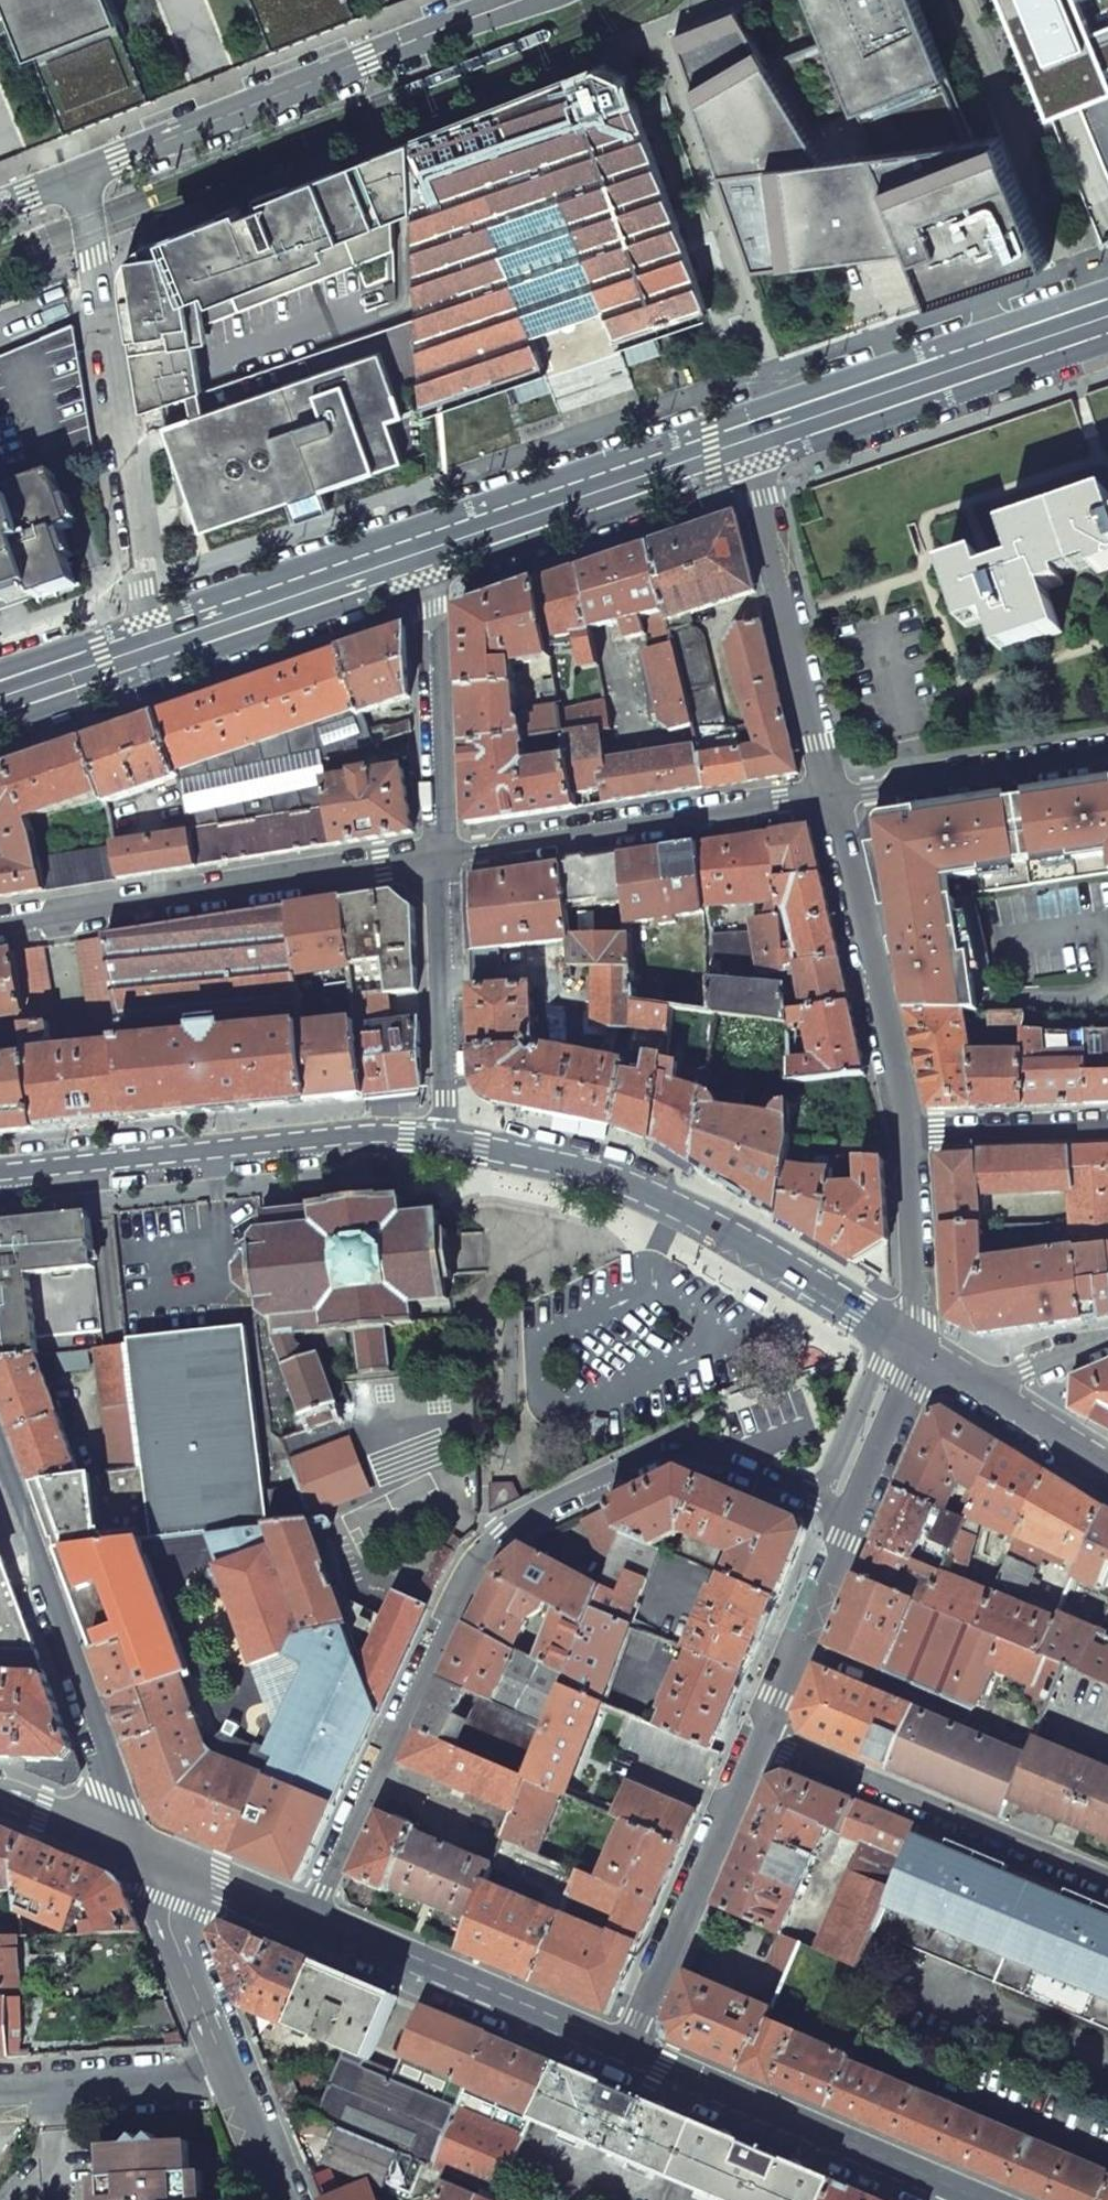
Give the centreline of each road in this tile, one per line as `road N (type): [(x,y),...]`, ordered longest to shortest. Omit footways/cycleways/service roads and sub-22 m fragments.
road 1 (residential): [(820,1500),(679,1444),(500,1532),(482,1549),(310,1922)]
road 2 (secondary): [(445,1140),(611,1177),(890,1329)]
road 3 (residential): [(162,641),(145,589),(92,170)]
road 4 (residential): [(518,0),(92,170)]
road 5 (secondary): [(0,1175),(362,1135),(445,1140)]
road 6 (residential): [(437,856),(0,924)]
road 7 (residential): [(0,1456),(116,1789),(152,1854)]
road 8 (residential): [(823,797),(437,856)]
road 9 (residential): [(1107,1883),(756,1737)]
road 10 (secondary): [(1107,317),(750,438)]
road 11 (residential): [(621,2055),(959,2199)]
road 12 (residential): [(823,797),(750,438)]
road 13 (residential): [(912,1135),(823,797)]
road 14 (residential): [(621,2055),(756,1737)]
road 15 (secondary): [(750,438),(427,550)]
road 16 (residential): [(310,1922),(621,2055)]
road 17 (residential): [(427,550),(437,856)]
road 18 (residential): [(1107,753),(823,797)]
road 19 (residential): [(437,856),(445,1140)]
road 20 (secondary): [(427,550),(162,641)]
road 21 (residential): [(0,2092),(242,2077)]
road 22 (residential): [(152,1854),(242,2077)]
road 23 (residential): [(756,1737),(843,1531)]
road 24 (residential): [(921,1346),(912,1135)]
road 25 (residential): [(843,1531),(921,1346)]
road 26 (residential): [(1107,1123),(912,1135)]
road 27 (residential): [(890,1329),(820,1500)]
road 28 (residential): [(152,1854),(310,1922)]
road 29 (secondary): [(162,641),(0,697)]
road 30 (residential): [(0,1803),(152,1854)]
road 31 (secondary): [(986,1387),(1107,1462)]
road 32 (residential): [(242,2077),(293,2199)]
road 33 (residential): [(986,1387),(1107,1341)]

